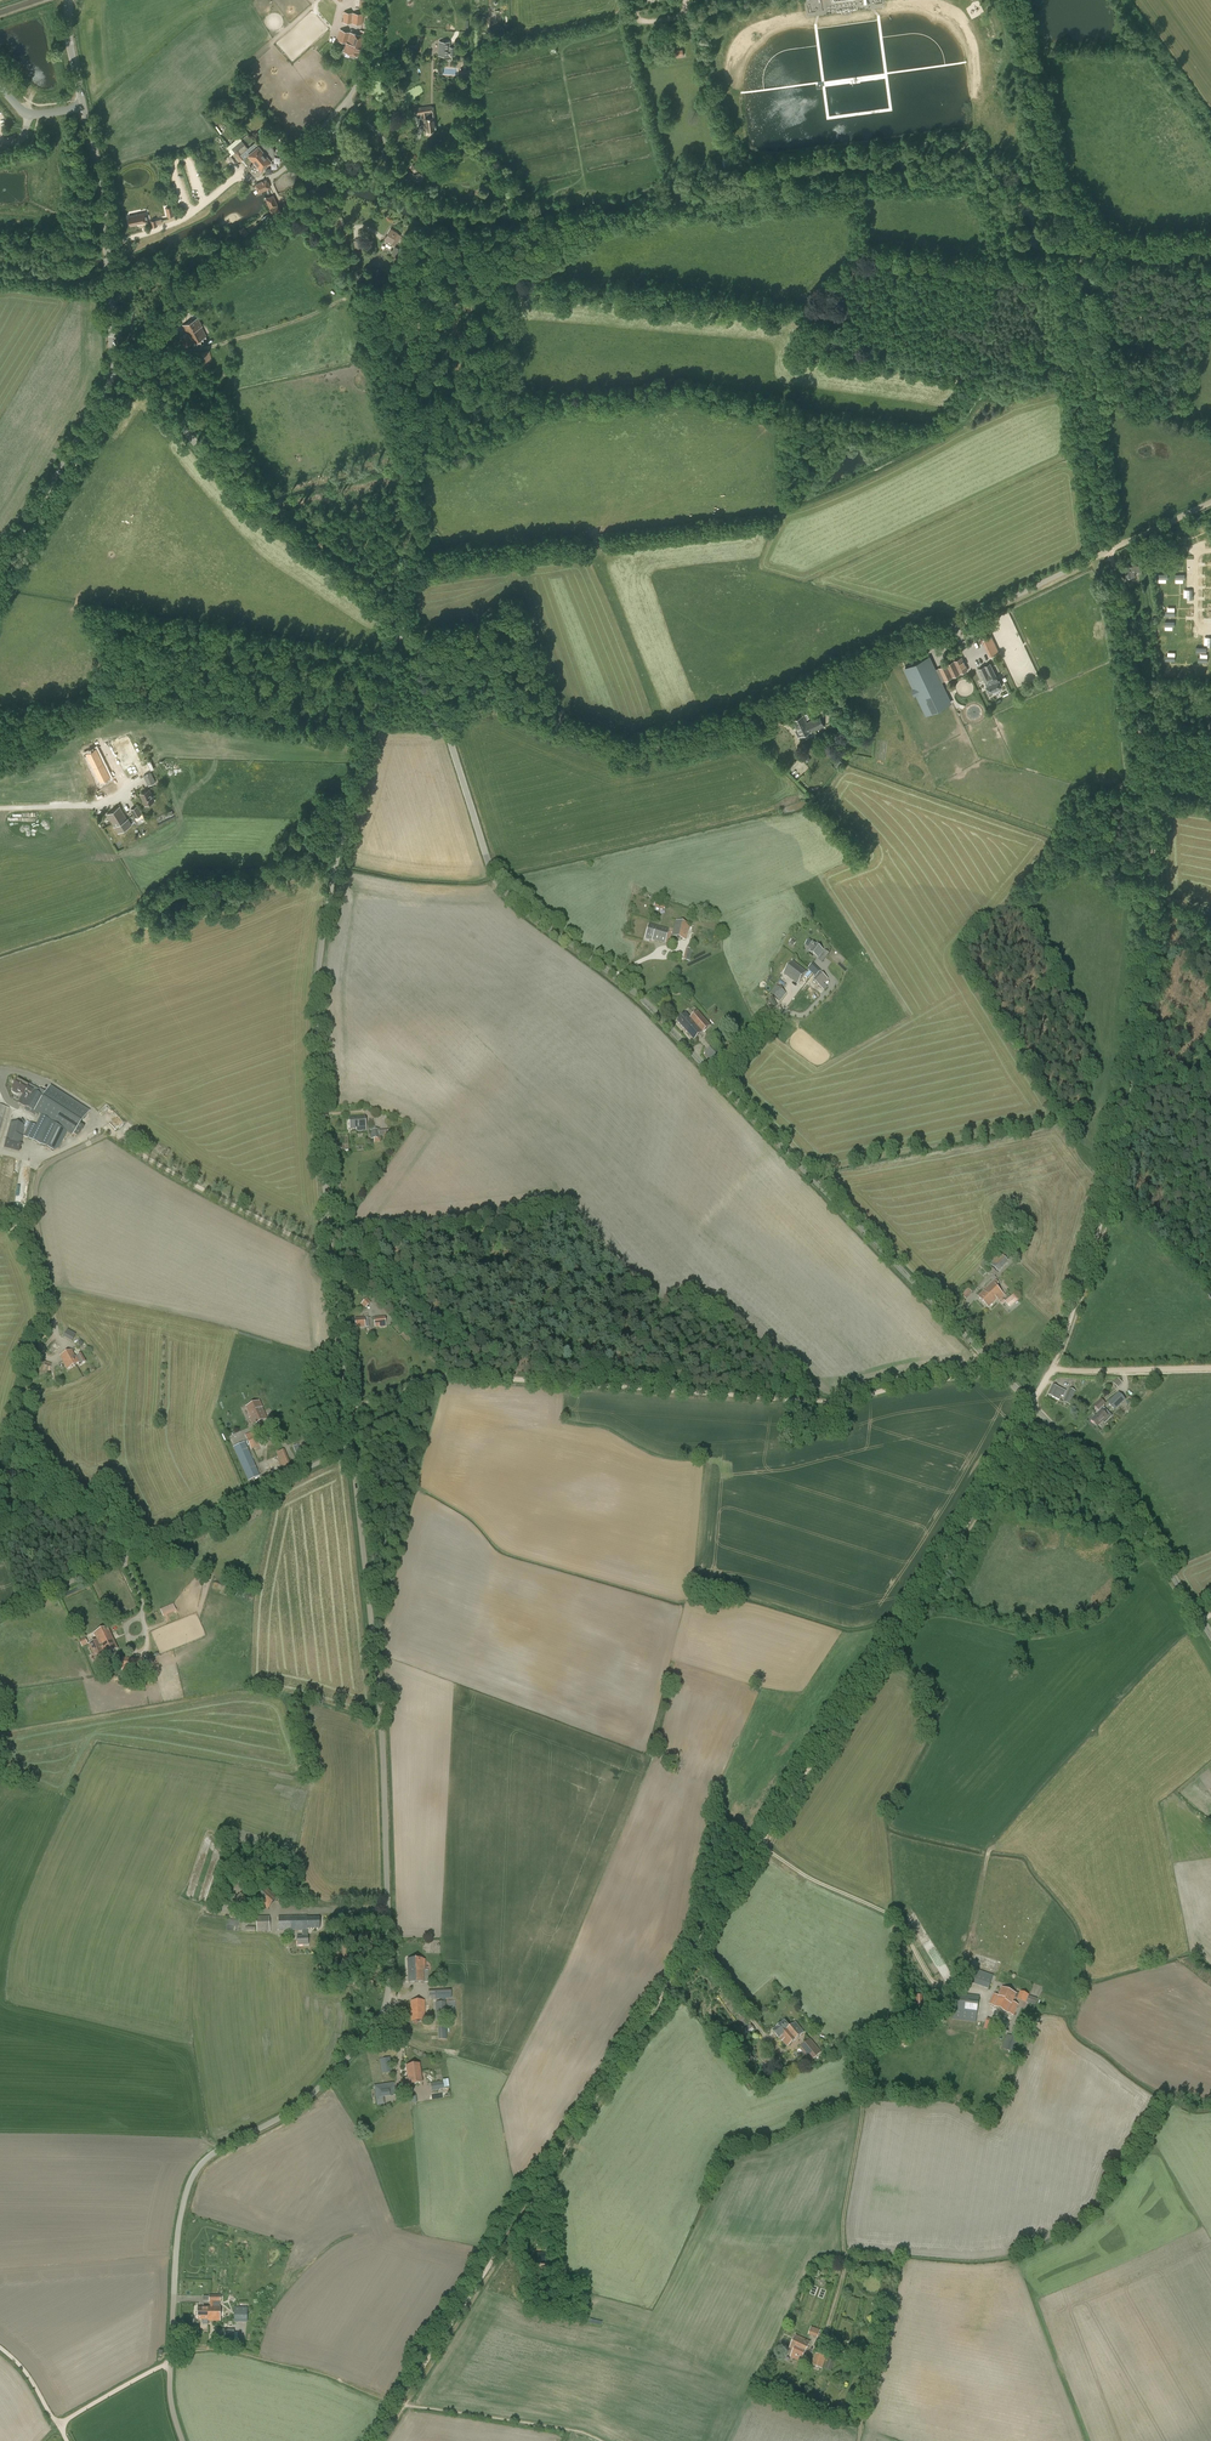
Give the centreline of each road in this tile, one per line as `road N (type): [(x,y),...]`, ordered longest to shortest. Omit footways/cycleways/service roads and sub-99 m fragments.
road 1 (track): [(1033,1406),(938,1571),(375,2440)]
road 2 (unclassified): [(182,2440),(171,2361),(179,2230),(192,2180),(212,2154),(316,2091),(372,2031),(388,1993),(382,1735),(351,1447)]
road 3 (tertiary): [(433,688),(501,888),(638,995),(1001,1372)]
road 4 (unclassified): [(433,688),(616,752),(722,732),(1210,502)]
road 5 (track): [(1115,572),(1147,787),(1146,974),(1114,1173),(1052,1370)]
road 6 (track): [(856,2440),(870,2370),(822,2342),(844,2264),(860,2052),(934,2021),(937,1997),(900,1922),(807,1877),(761,1843)]
road 7 (track): [(361,290),(517,284),(933,327),(1021,364),(1083,377)]
road 8 (unclassified): [(329,1249),(320,961),(336,865),(401,625)]
road 9 (track): [(1001,1372),(826,1402),(464,1376)]
road 10 (unclassified): [(56,1334),(35,1214),(37,1178),(51,1161),(106,1134),(329,1249)]
road 11 (unclassified): [(0,1615),(351,1447)]
road 12 (tertiary): [(131,369),(247,500),(401,625)]
road 13 (tertiary): [(1210,1635),(1124,1503),(1001,1372)]
road 14 (track): [(99,705),(128,701),(372,727)]
road 15 (track): [(420,649),(511,608),(512,564),(595,551),(597,536)]
road 16 (secondary): [(112,347),(106,209),(84,108)]
road 17 (track): [(171,2352),(233,2350),(400,2403)]
road 18 (secondary): [(0,571),(111,378)]
road 19 (unclassified): [(269,177),(351,95),(371,0)]
road 20 (unclassified): [(351,1447),(329,1249)]
road 21 (track): [(1083,377),(1115,572)]
road 22 (track): [(199,349),(302,318),(361,290)]
road 23 (track): [(1052,1370),(1210,1368)]
road 24 (track): [(107,243),(181,220),(243,179)]
road 25 (track): [(171,2361),(57,2424)]
road 26 (track): [(1062,253),(1083,377)]
road 27 (track): [(347,1411),(424,1381),(464,1376)]
road 28 (track): [(204,204),(189,156),(179,159),(172,164),(190,214)]

